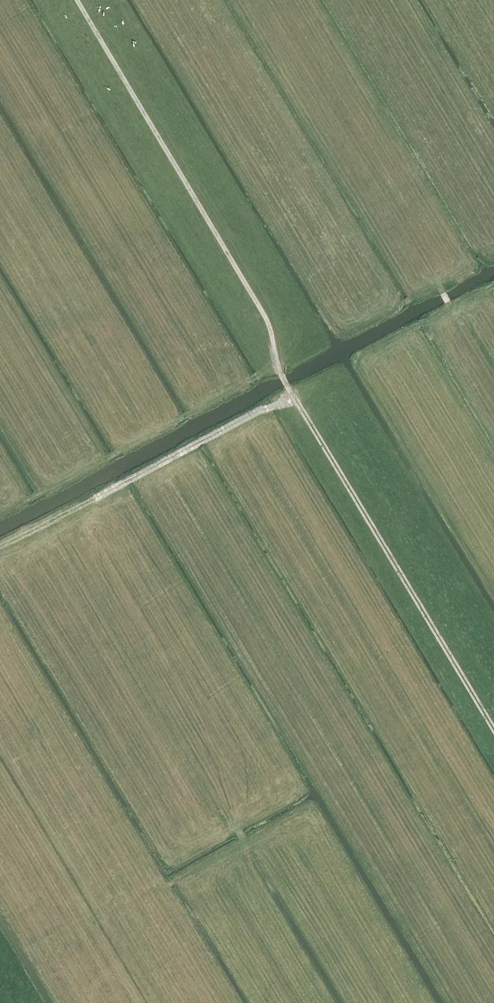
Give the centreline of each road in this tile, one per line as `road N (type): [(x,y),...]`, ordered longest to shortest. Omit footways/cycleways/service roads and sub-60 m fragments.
road 1 (track): [(493,731),(294,396),(0,546)]
road 2 (track): [(279,364),(267,315),(80,0)]

